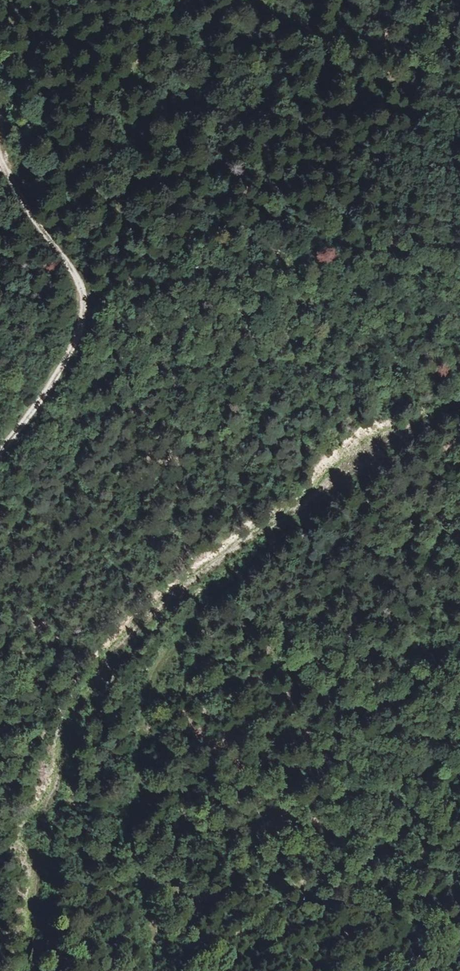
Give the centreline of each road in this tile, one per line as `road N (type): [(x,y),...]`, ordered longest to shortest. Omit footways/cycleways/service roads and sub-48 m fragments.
road 1 (track): [(158,970),(131,834),(141,727),(158,659),(297,504),(459,392)]
road 2 (track): [(25,970),(39,844),(74,716),(105,661),(183,585),(297,504)]
road 3 (track): [(0,450),(58,377),(88,317),(87,277),(0,145)]

